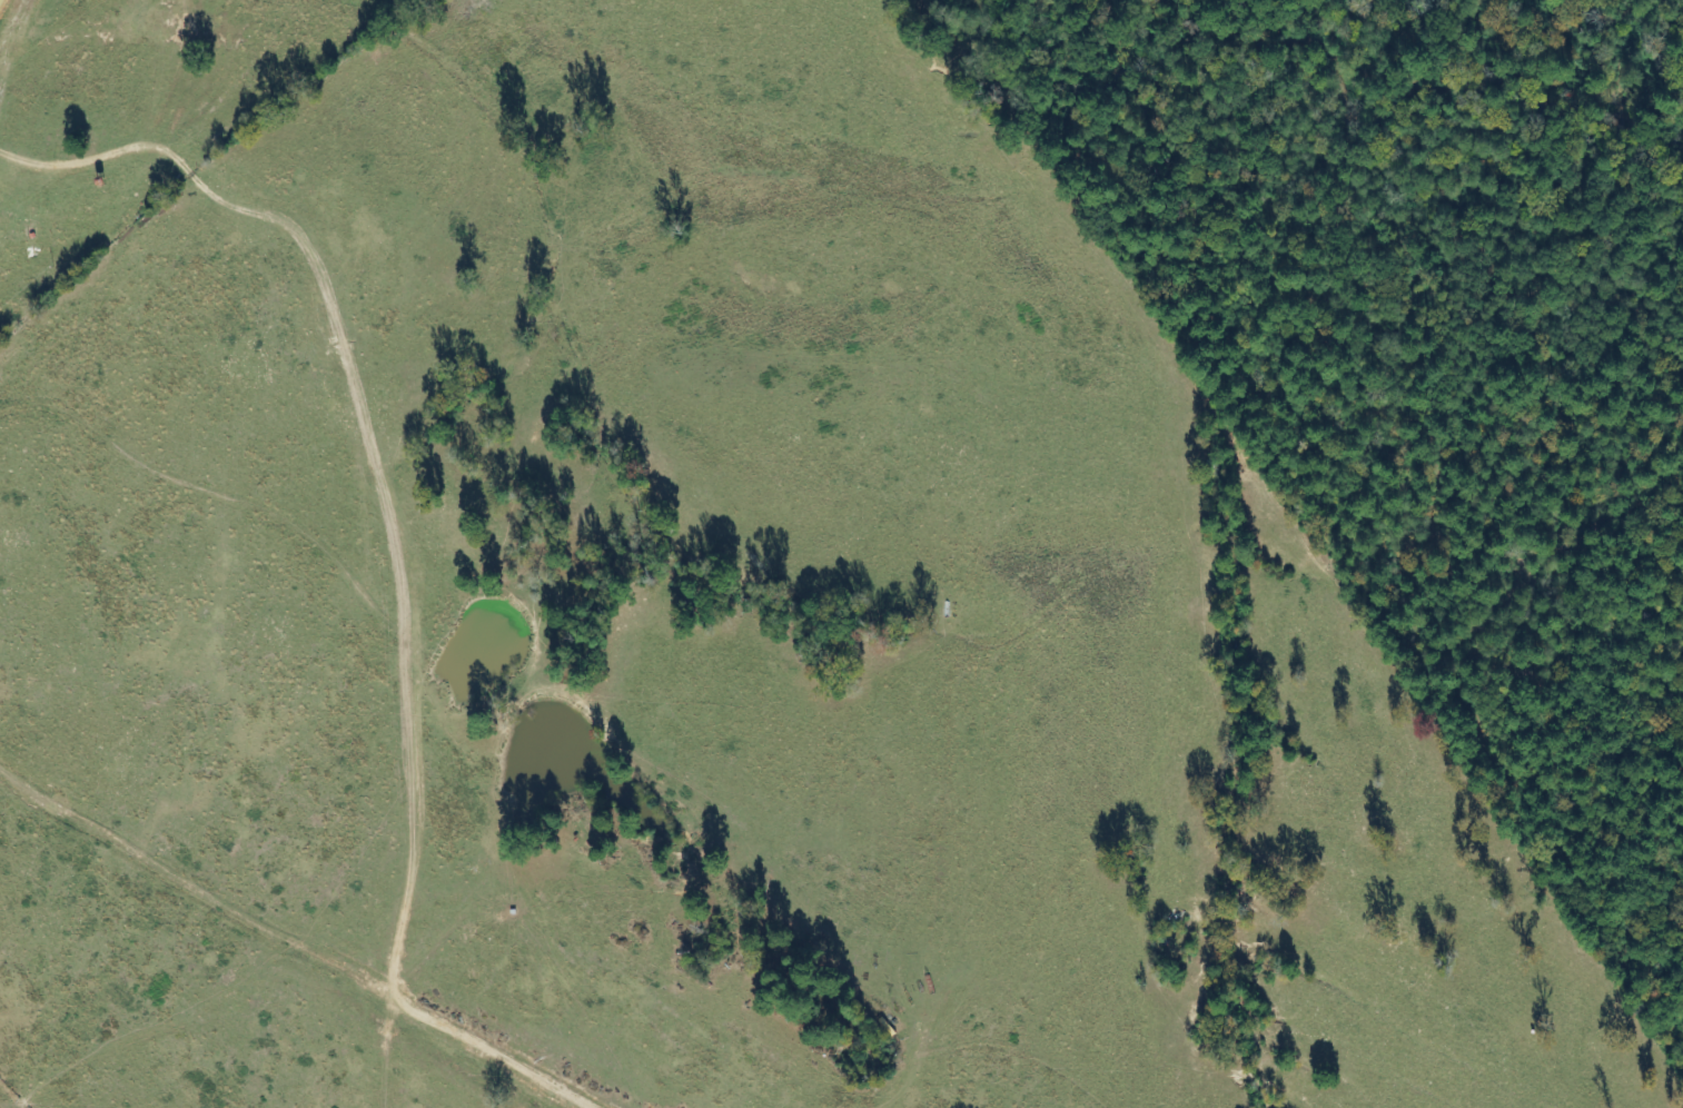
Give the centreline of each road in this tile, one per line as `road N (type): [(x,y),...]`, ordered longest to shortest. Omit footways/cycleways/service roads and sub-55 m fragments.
road 1 (residential): [(601,1107),(0,749)]

